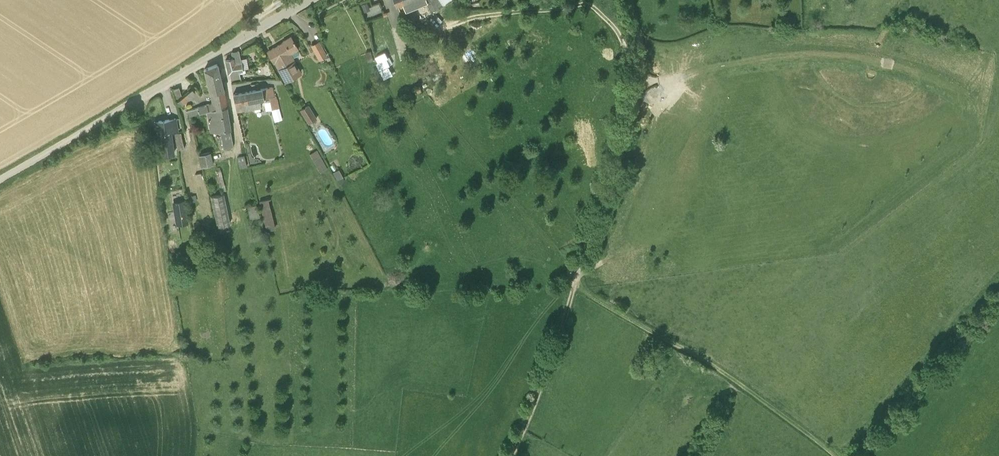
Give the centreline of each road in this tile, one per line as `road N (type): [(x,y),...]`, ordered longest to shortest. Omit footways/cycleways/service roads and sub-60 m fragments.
road 1 (track): [(631,0),(641,52),(626,127),(545,378),(510,455)]
road 2 (track): [(636,83),(776,55),(848,55),(987,107)]
road 3 (unclassified): [(0,179),(310,0)]
road 4 (track): [(837,455),(746,386),(575,285)]

